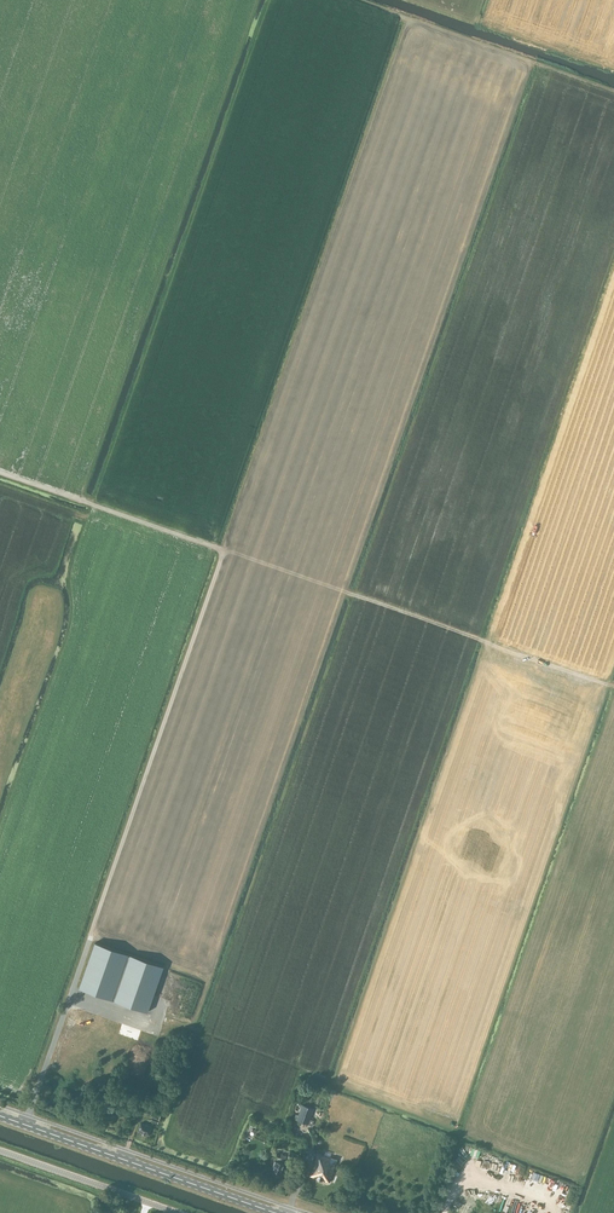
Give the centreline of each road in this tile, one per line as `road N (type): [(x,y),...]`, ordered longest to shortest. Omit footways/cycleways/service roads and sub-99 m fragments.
road 1 (primary): [(276,1212),(0,1114)]
road 2 (unclassified): [(177,1212),(0,1151)]

